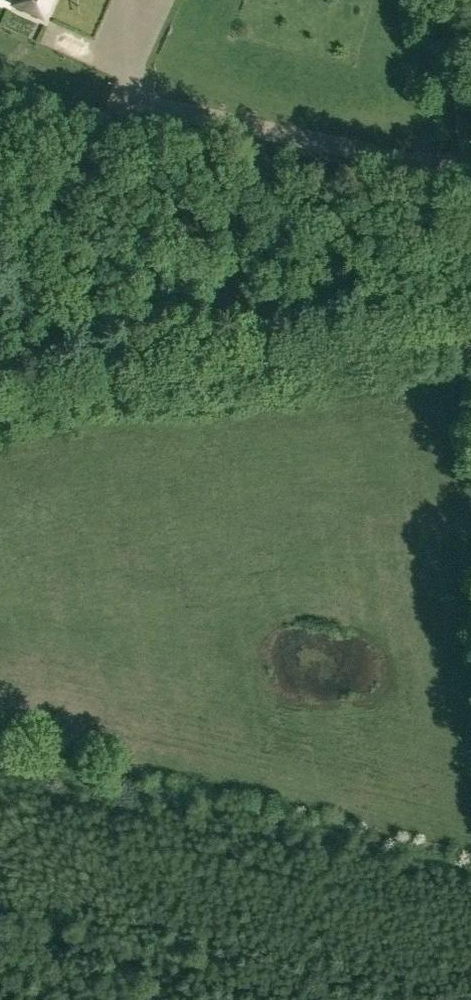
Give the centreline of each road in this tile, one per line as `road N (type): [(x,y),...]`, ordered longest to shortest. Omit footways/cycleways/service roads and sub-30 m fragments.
road 1 (track): [(470,154),(445,0)]

